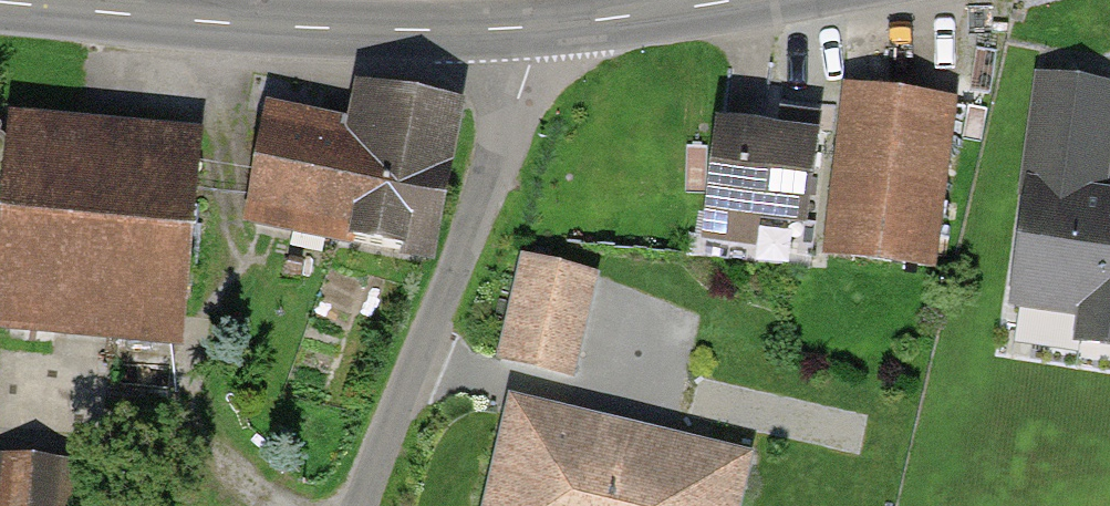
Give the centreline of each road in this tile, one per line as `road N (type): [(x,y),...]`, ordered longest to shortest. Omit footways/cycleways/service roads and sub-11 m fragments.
road 1 (tertiary): [(0,2),(333,29),(529,29)]
road 2 (unclassified): [(362,505),(516,109),(529,29)]
road 3 (tertiary): [(529,29),(738,0)]

